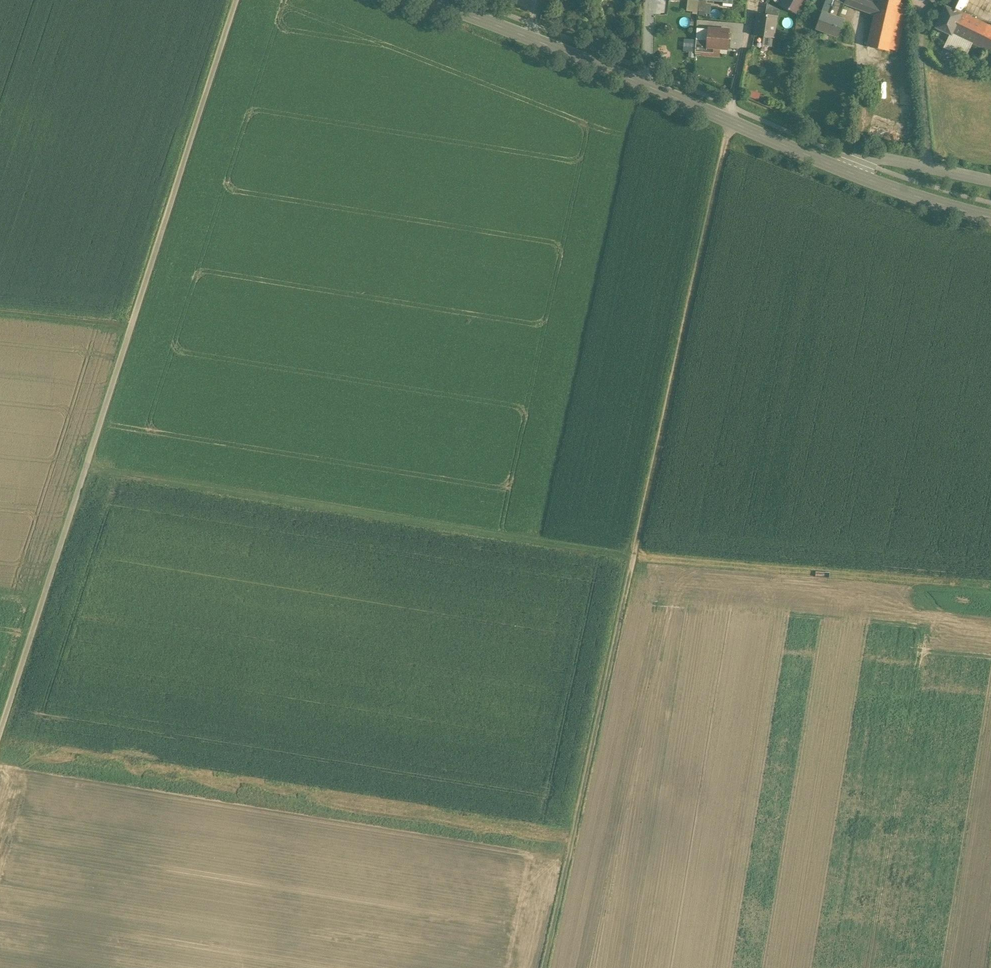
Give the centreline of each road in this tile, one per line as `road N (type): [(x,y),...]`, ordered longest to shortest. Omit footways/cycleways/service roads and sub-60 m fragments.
road 1 (track): [(86,468),(635,555),(990,586)]
road 2 (track): [(545,967),(730,121)]
road 3 (track): [(0,734),(237,0)]
road 4 (secondary): [(533,40),(850,173)]
road 5 (secondary): [(850,173),(990,218)]
road 6 (unclassified): [(990,180),(876,157),(850,173)]
road 7 (track): [(0,314),(132,327)]

